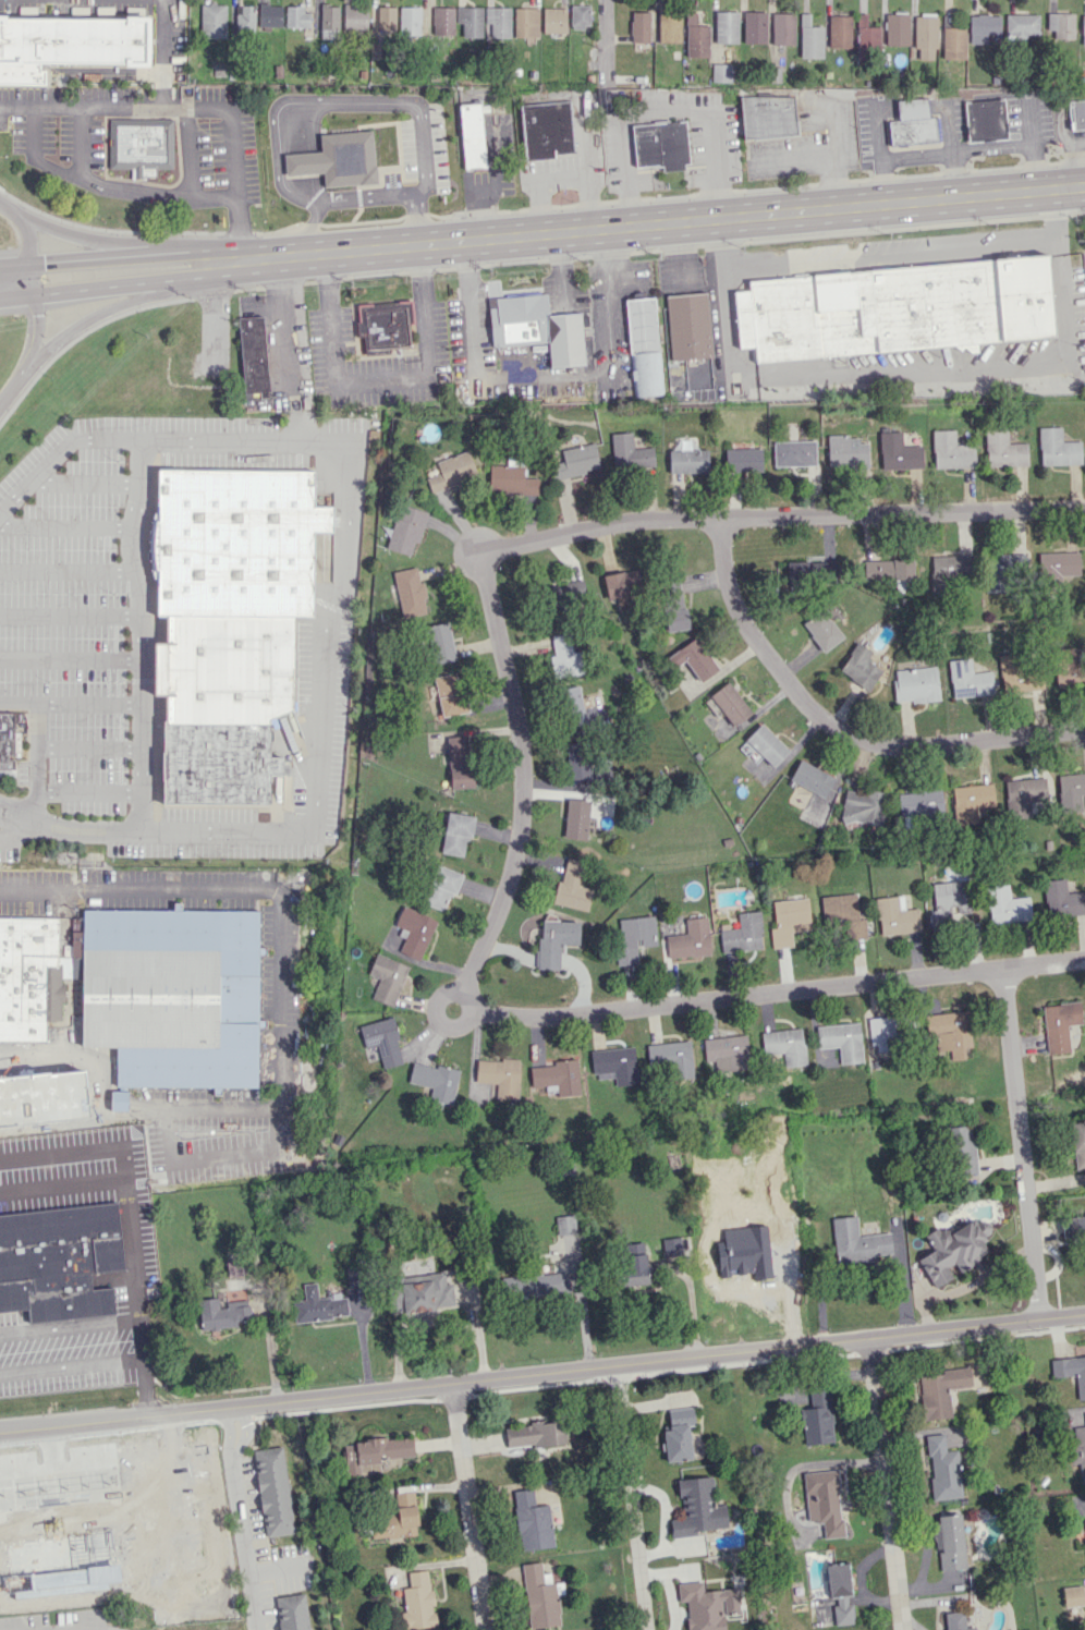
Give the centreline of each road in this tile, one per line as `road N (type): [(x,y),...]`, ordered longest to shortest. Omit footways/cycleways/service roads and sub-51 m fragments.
road 1 (tertiary): [(1084,1313),(0,1429)]
road 2 (residential): [(1084,508),(617,523),(497,552),(486,579)]
road 3 (residential): [(1084,958),(576,1015),(484,1012)]
road 4 (residential): [(1084,727),(887,746),(834,728),(757,647),(727,576),(717,518)]
road 5 (residential): [(484,1012),(466,977),(499,909),(524,792),(486,579)]
road 6 (primary): [(718,218),(325,253)]
road 7 (primary): [(1084,186),(718,218)]
road 8 (residential): [(1001,968),(1039,1318)]
road 9 (residential): [(869,1337),(902,1629)]
road 10 (residential): [(612,1365),(646,1629)]
road 11 (residential): [(452,1383),(485,1629)]
road 12 (primary): [(0,402),(71,329),(178,279)]
road 13 (primary): [(31,295),(178,279),(217,261)]
road 14 (primary): [(174,252),(0,266)]
road 15 (primary): [(174,252),(68,234),(14,216)]

